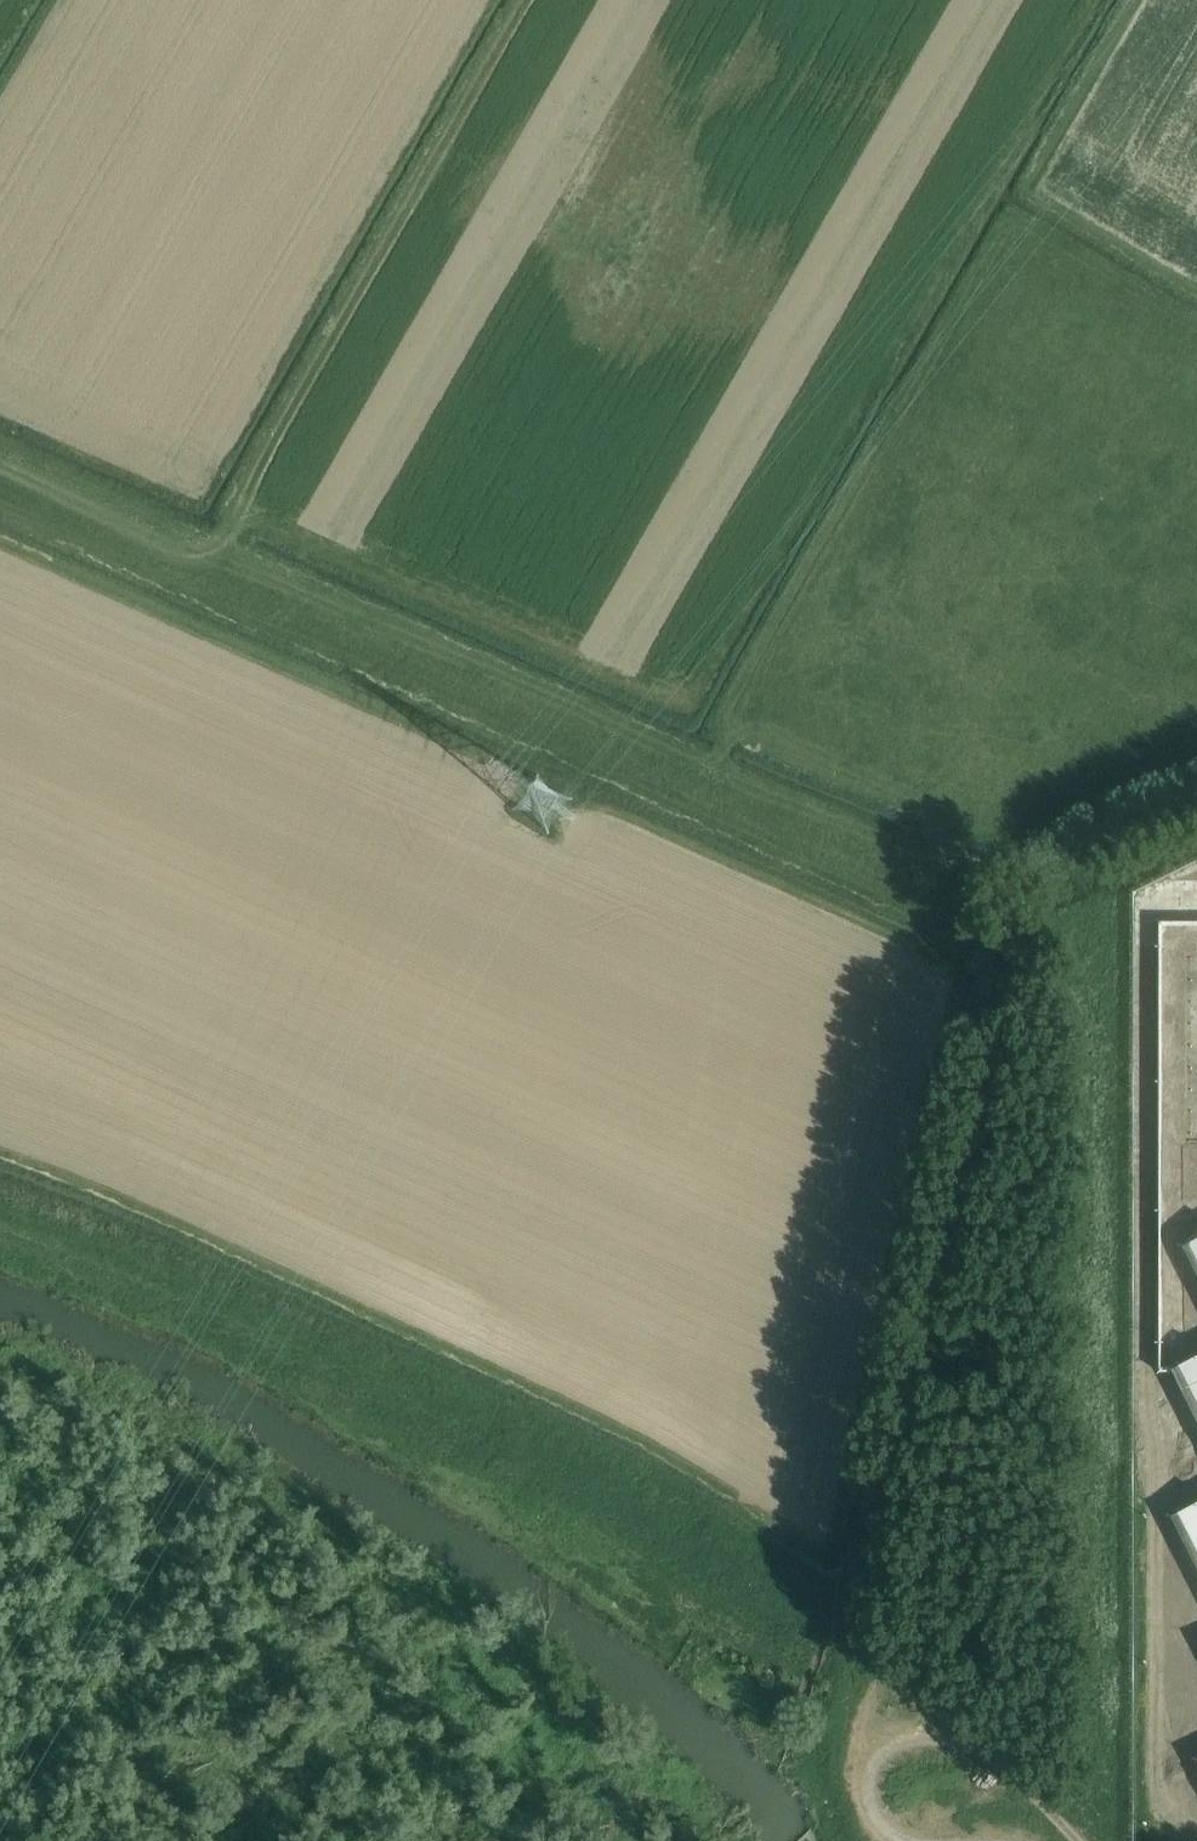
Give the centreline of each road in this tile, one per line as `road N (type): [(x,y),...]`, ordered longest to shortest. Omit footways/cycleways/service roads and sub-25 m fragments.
road 1 (track): [(1196,812),(1063,880),(962,889),(0,457)]

